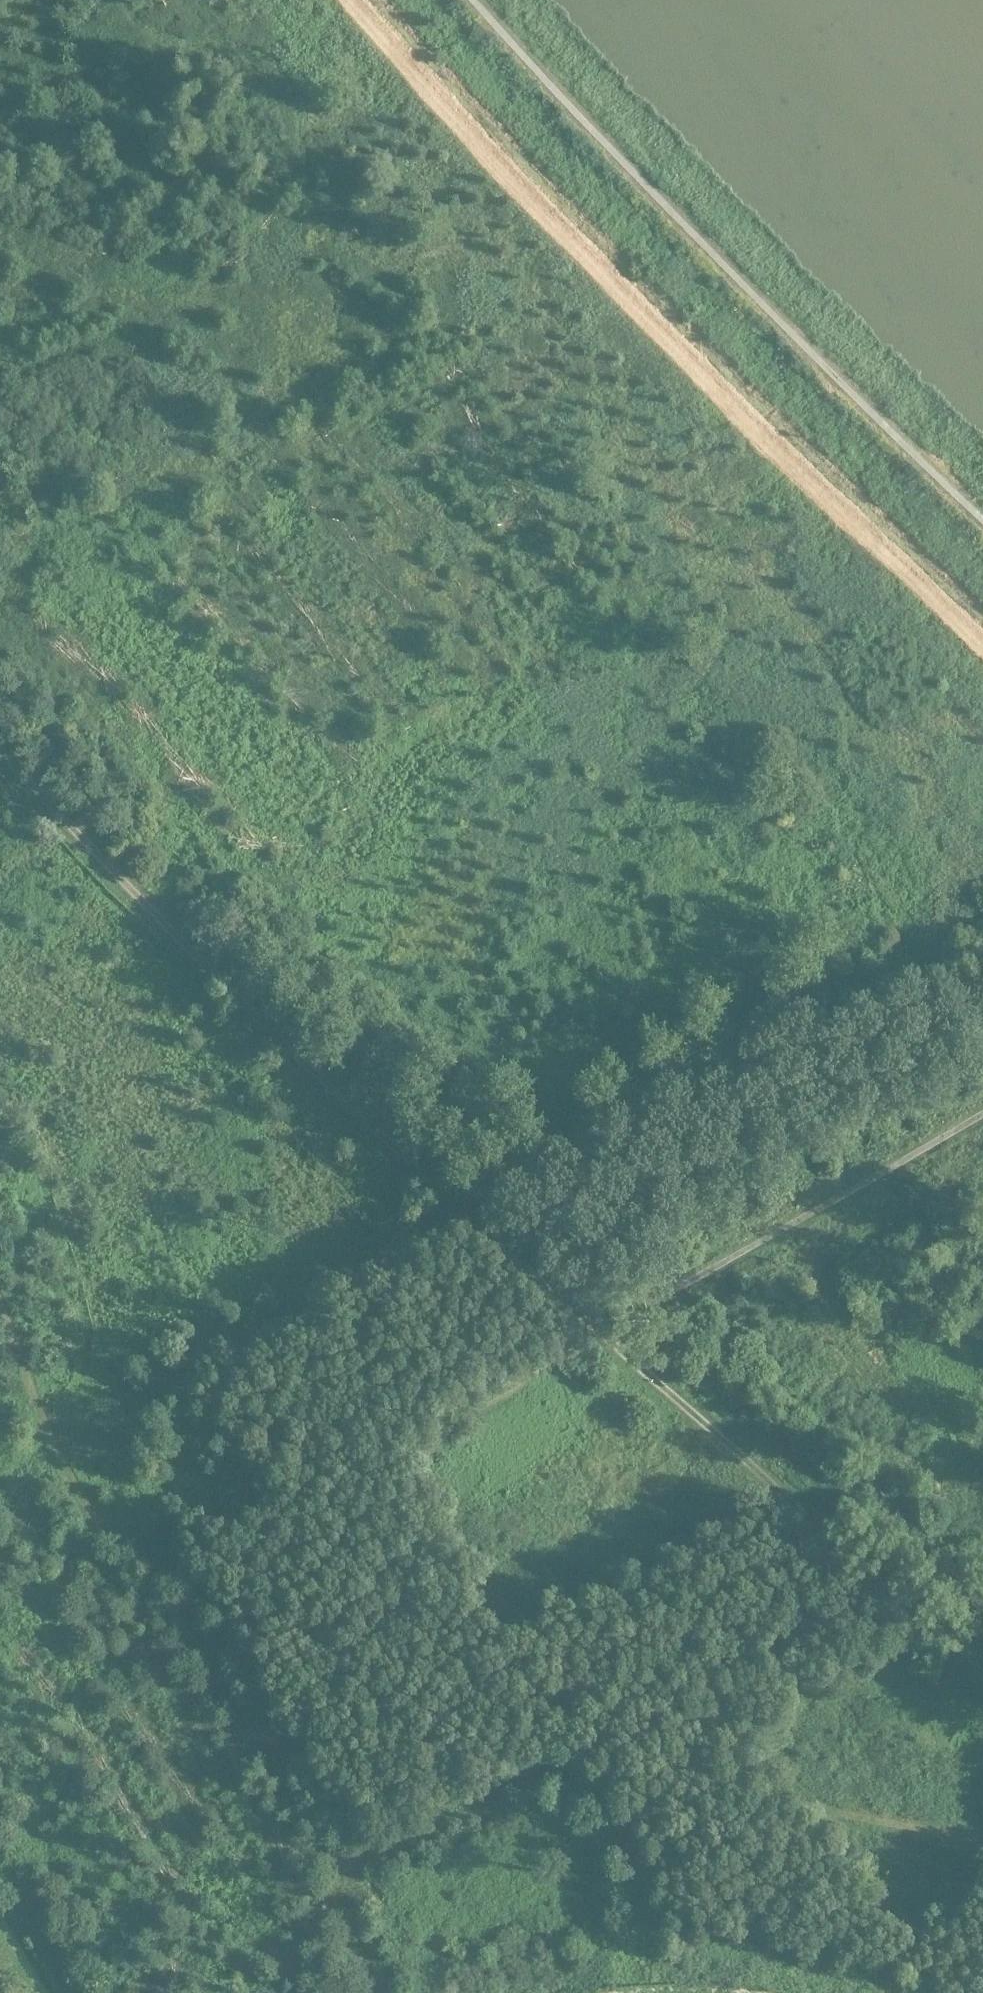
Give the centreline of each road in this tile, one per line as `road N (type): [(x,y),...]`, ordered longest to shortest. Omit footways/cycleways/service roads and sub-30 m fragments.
road 1 (track): [(982,1105),(602,1326)]

